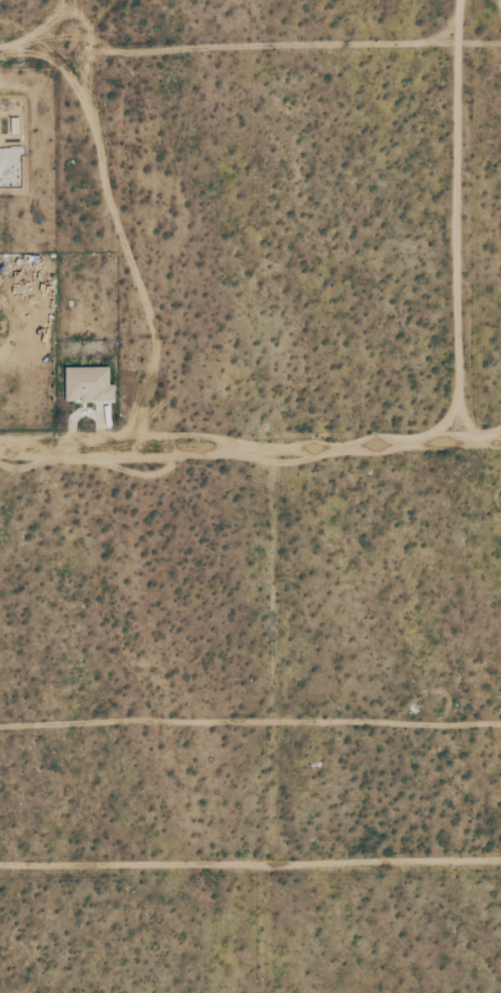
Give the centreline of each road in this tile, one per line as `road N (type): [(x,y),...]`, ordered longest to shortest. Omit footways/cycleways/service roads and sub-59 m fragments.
road 1 (track): [(0,59),(500,41)]
road 2 (track): [(500,862),(0,873)]
road 3 (track): [(0,449),(500,438)]
road 4 (track): [(458,439),(458,0)]

